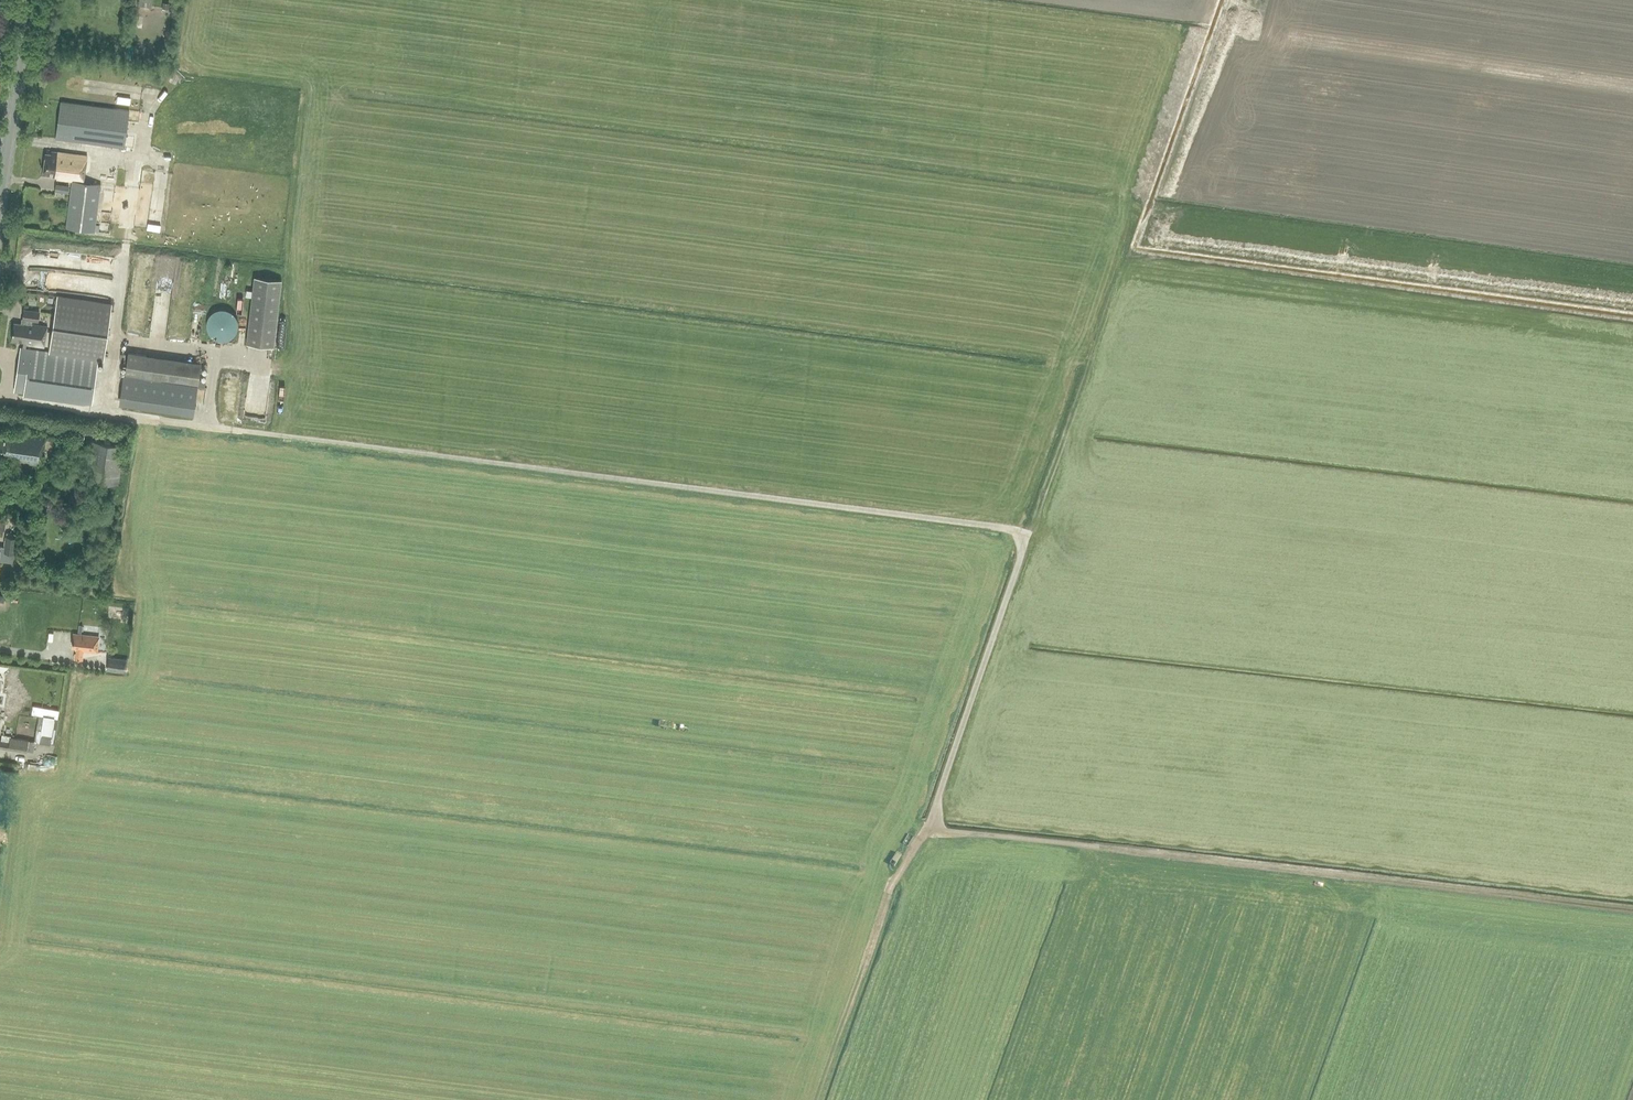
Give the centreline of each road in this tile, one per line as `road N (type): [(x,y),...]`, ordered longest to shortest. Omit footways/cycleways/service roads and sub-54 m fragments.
road 1 (secondary): [(0,200),(29,0)]

